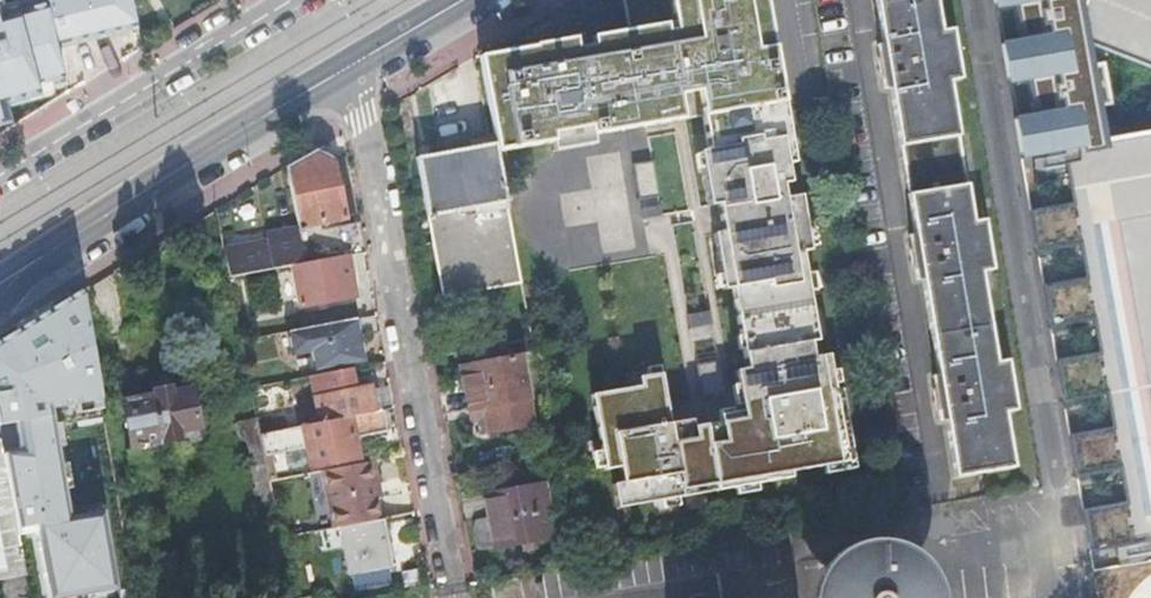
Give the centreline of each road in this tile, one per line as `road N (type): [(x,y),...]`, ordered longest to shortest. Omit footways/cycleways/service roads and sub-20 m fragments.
road 1 (residential): [(450,584),(359,88),(364,57)]
road 2 (primary): [(364,57),(0,287)]
road 3 (residential): [(289,0),(0,171)]

